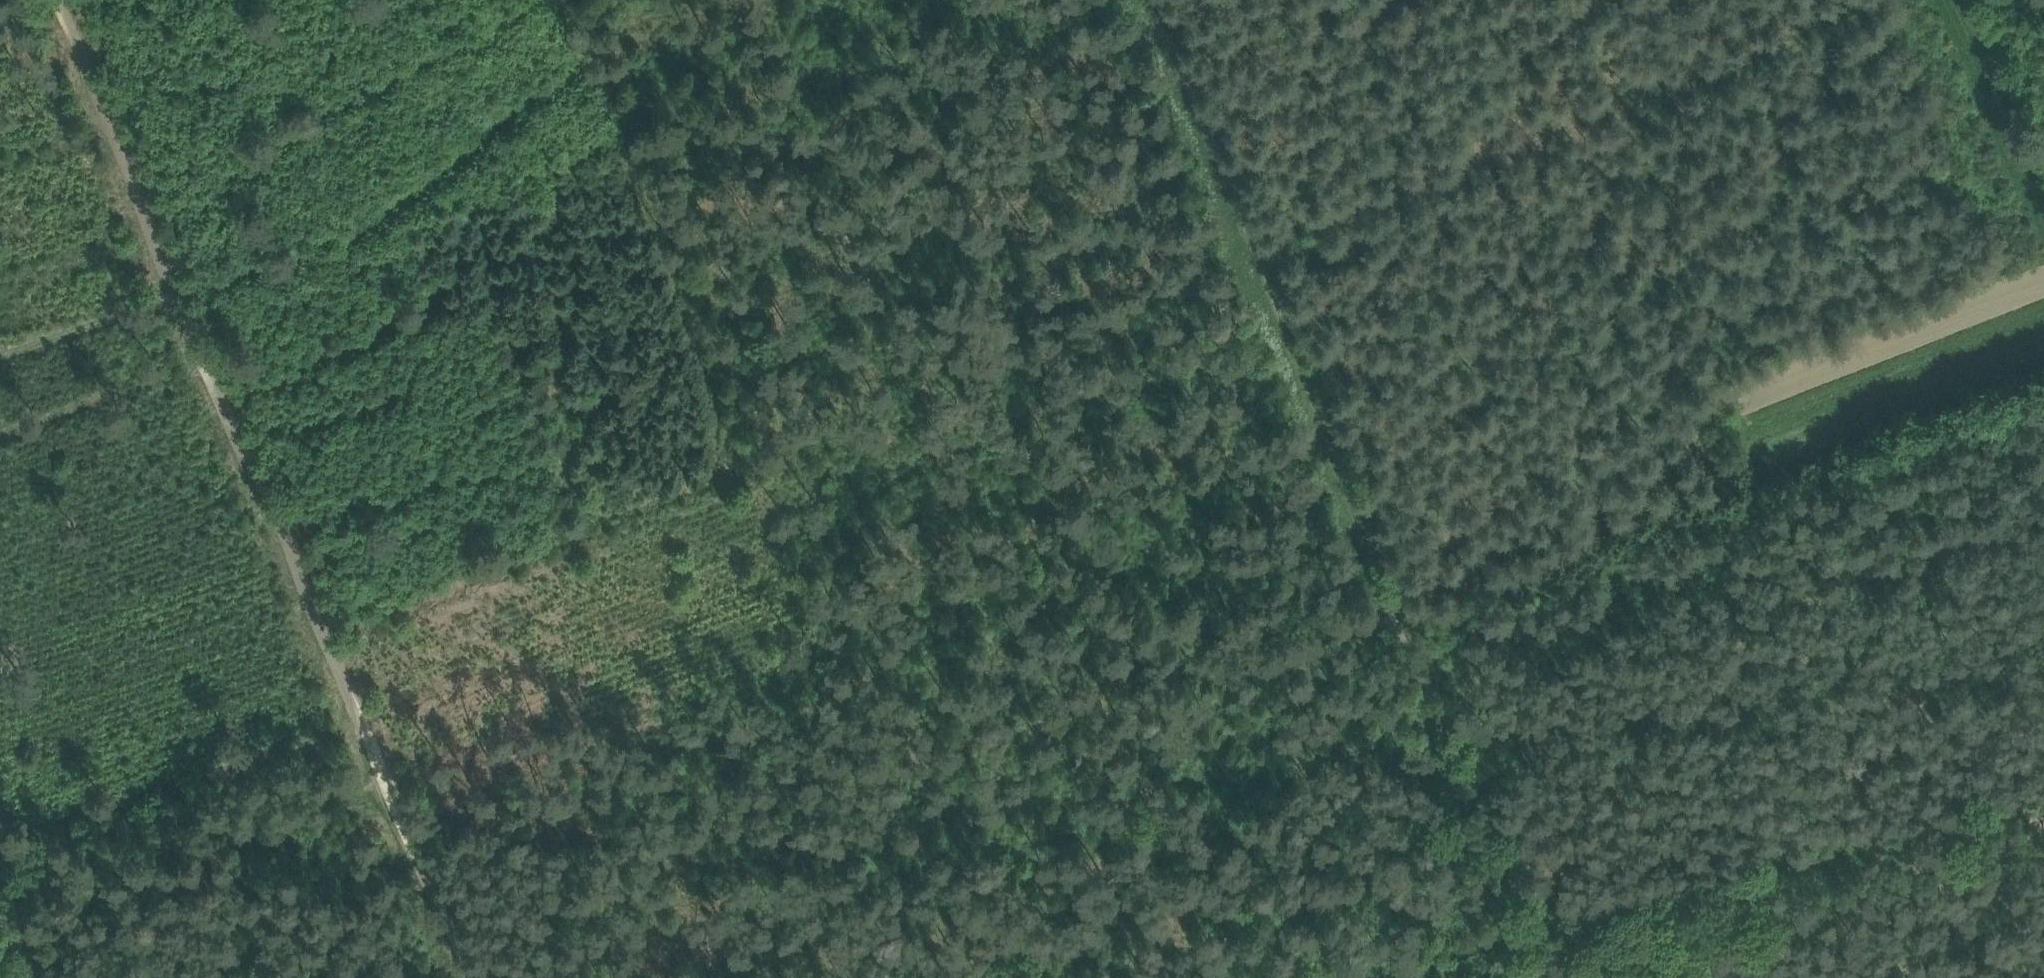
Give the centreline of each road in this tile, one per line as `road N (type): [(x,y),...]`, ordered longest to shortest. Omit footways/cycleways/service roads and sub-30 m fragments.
road 1 (track): [(61,0),(460,977)]
road 2 (track): [(349,715),(0,830)]

